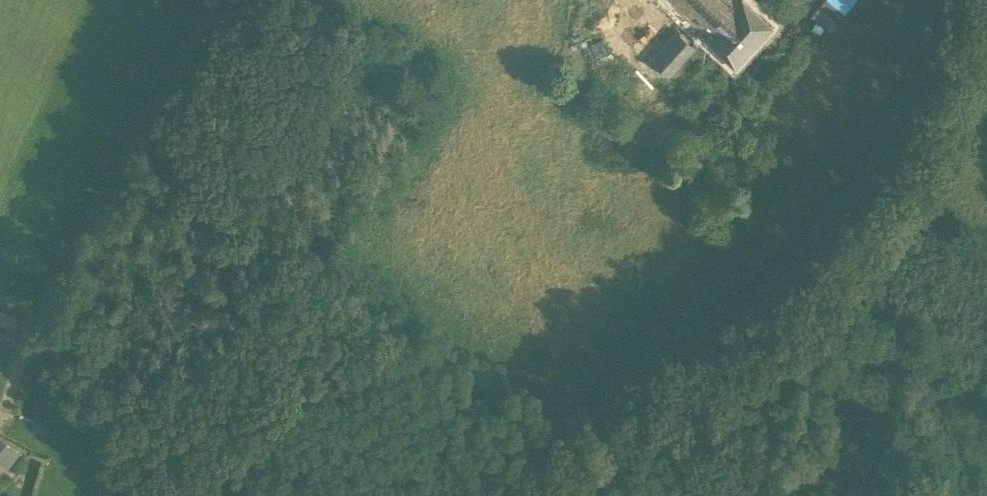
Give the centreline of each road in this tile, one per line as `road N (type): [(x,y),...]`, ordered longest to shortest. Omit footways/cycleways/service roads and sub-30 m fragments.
road 1 (track): [(32,331),(225,0)]
road 2 (unclassified): [(0,316),(56,352),(164,495)]

